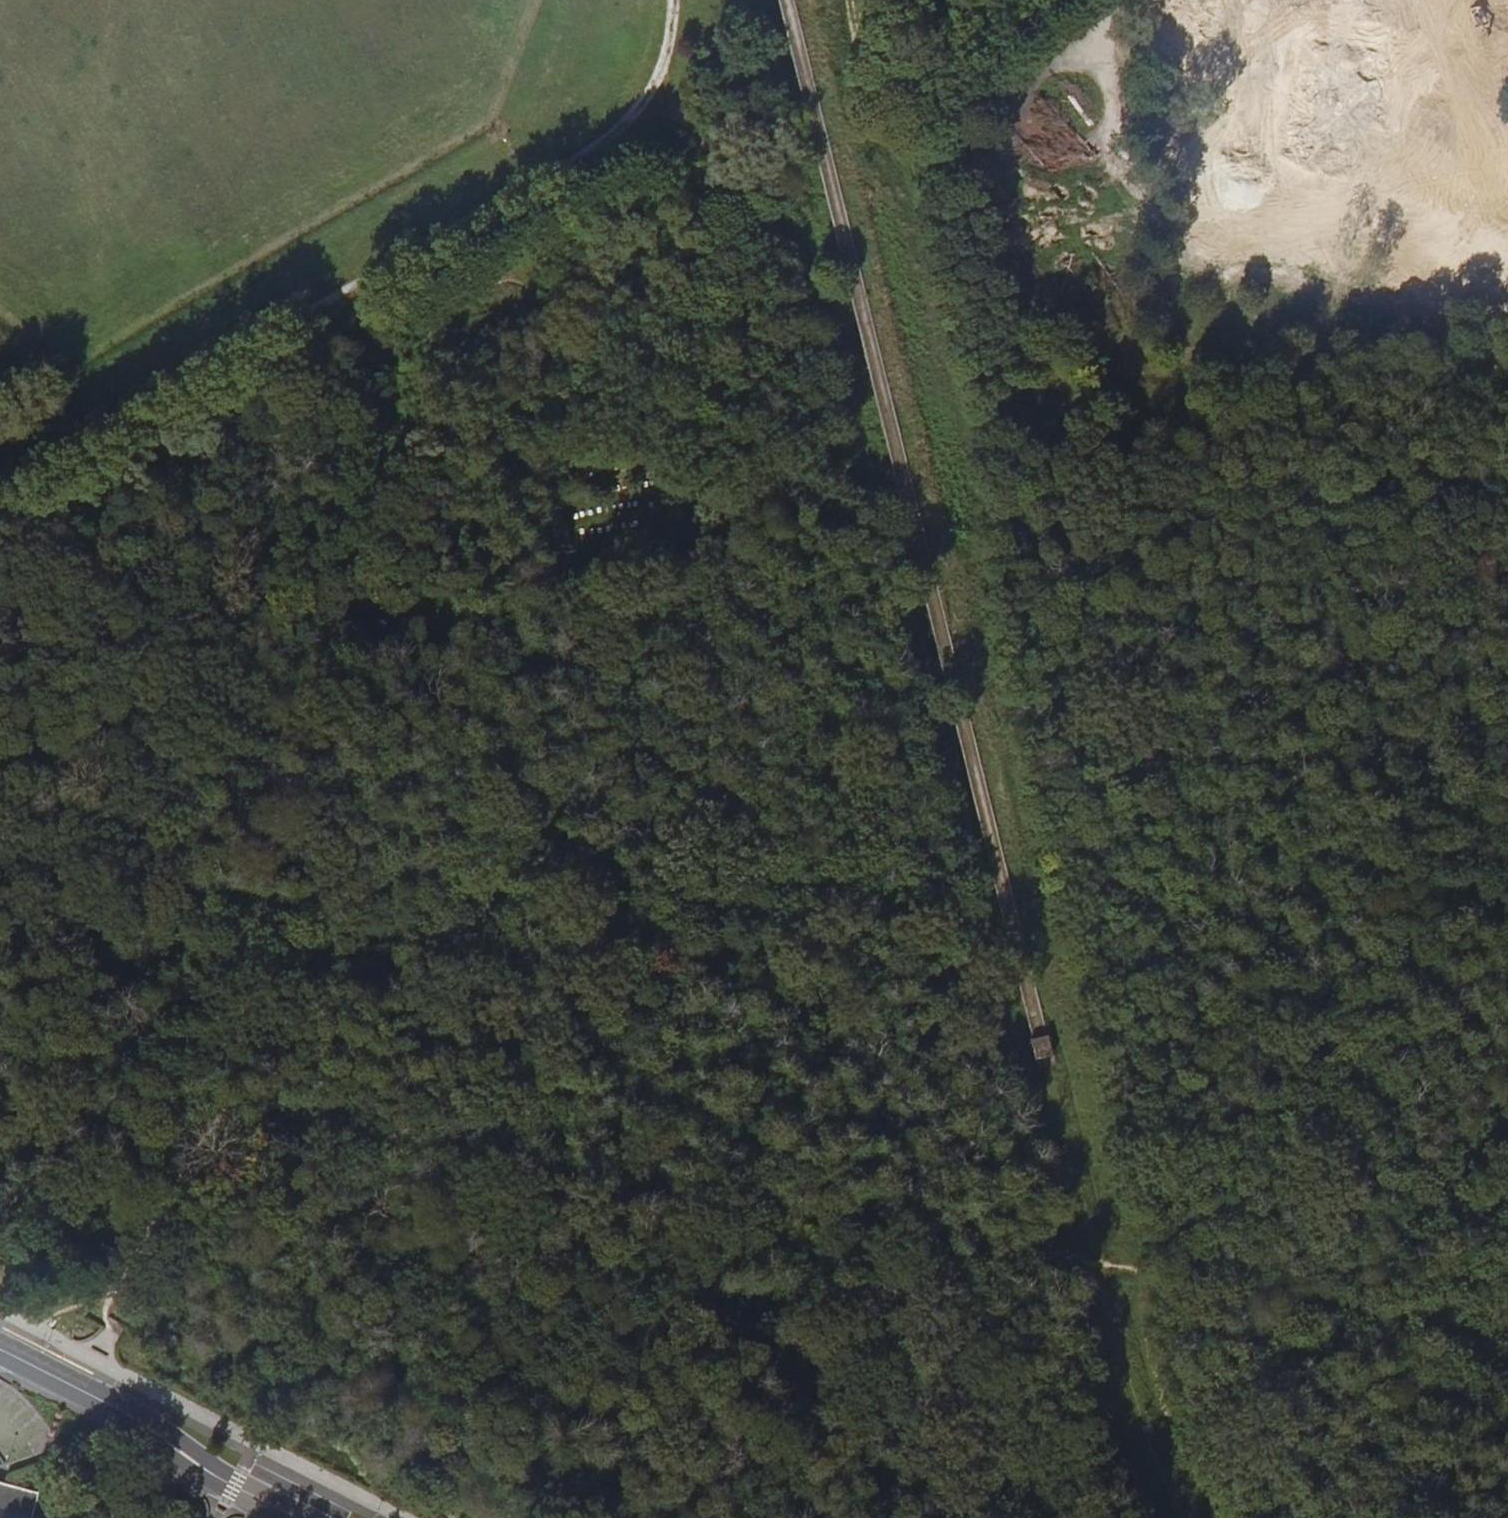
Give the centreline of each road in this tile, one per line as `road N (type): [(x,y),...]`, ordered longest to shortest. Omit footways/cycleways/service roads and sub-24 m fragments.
road 1 (unknown): [(1282,0),(1137,117),(1165,241),(1198,264),(1507,286)]
road 2 (tertiary): [(299,1517),(197,1463),(116,1407),(0,1349)]
road 3 (unknown): [(1478,63),(1456,283)]

